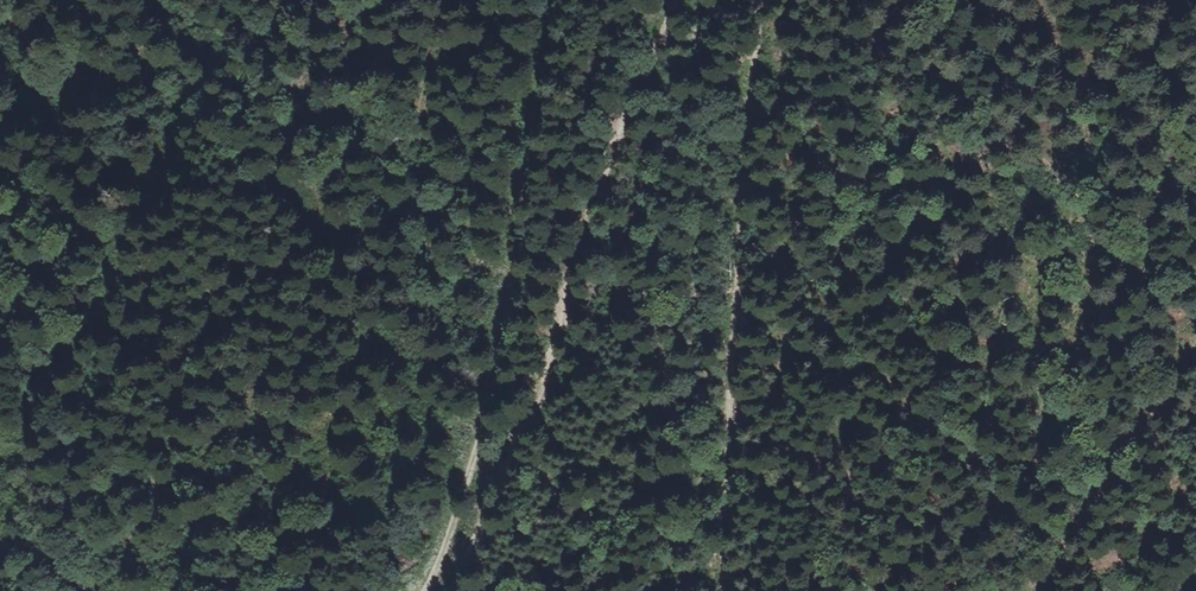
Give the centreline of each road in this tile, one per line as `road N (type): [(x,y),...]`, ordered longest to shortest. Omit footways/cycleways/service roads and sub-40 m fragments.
road 1 (track): [(441,590),(566,370),(567,290),(676,0)]
road 2 (track): [(421,590),(482,443),(506,350),(541,113),(567,0)]
road 3 (track): [(780,0),(742,311),(740,590)]
road 4 (track): [(0,507),(115,226)]

